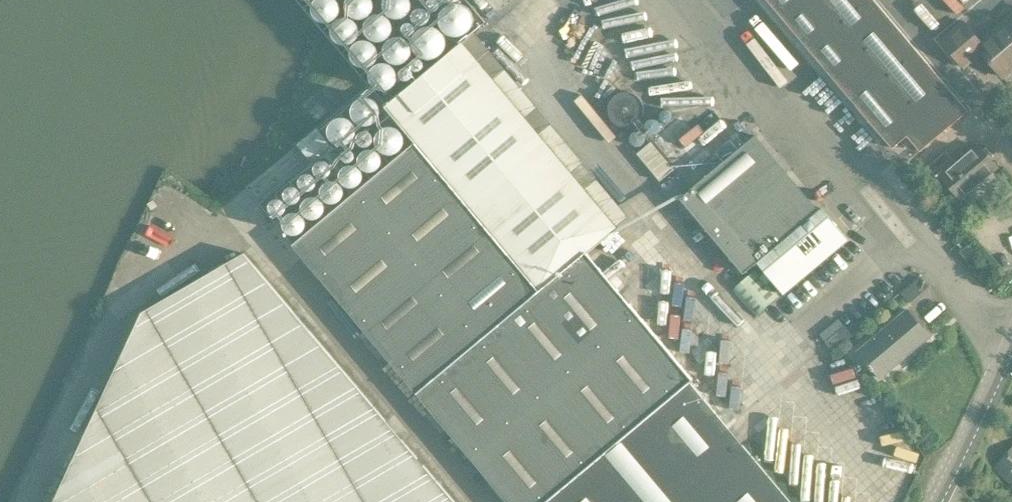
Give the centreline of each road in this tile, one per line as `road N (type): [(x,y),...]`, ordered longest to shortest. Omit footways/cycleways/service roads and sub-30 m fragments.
road 1 (tertiary): [(1011,329),(935,501)]

